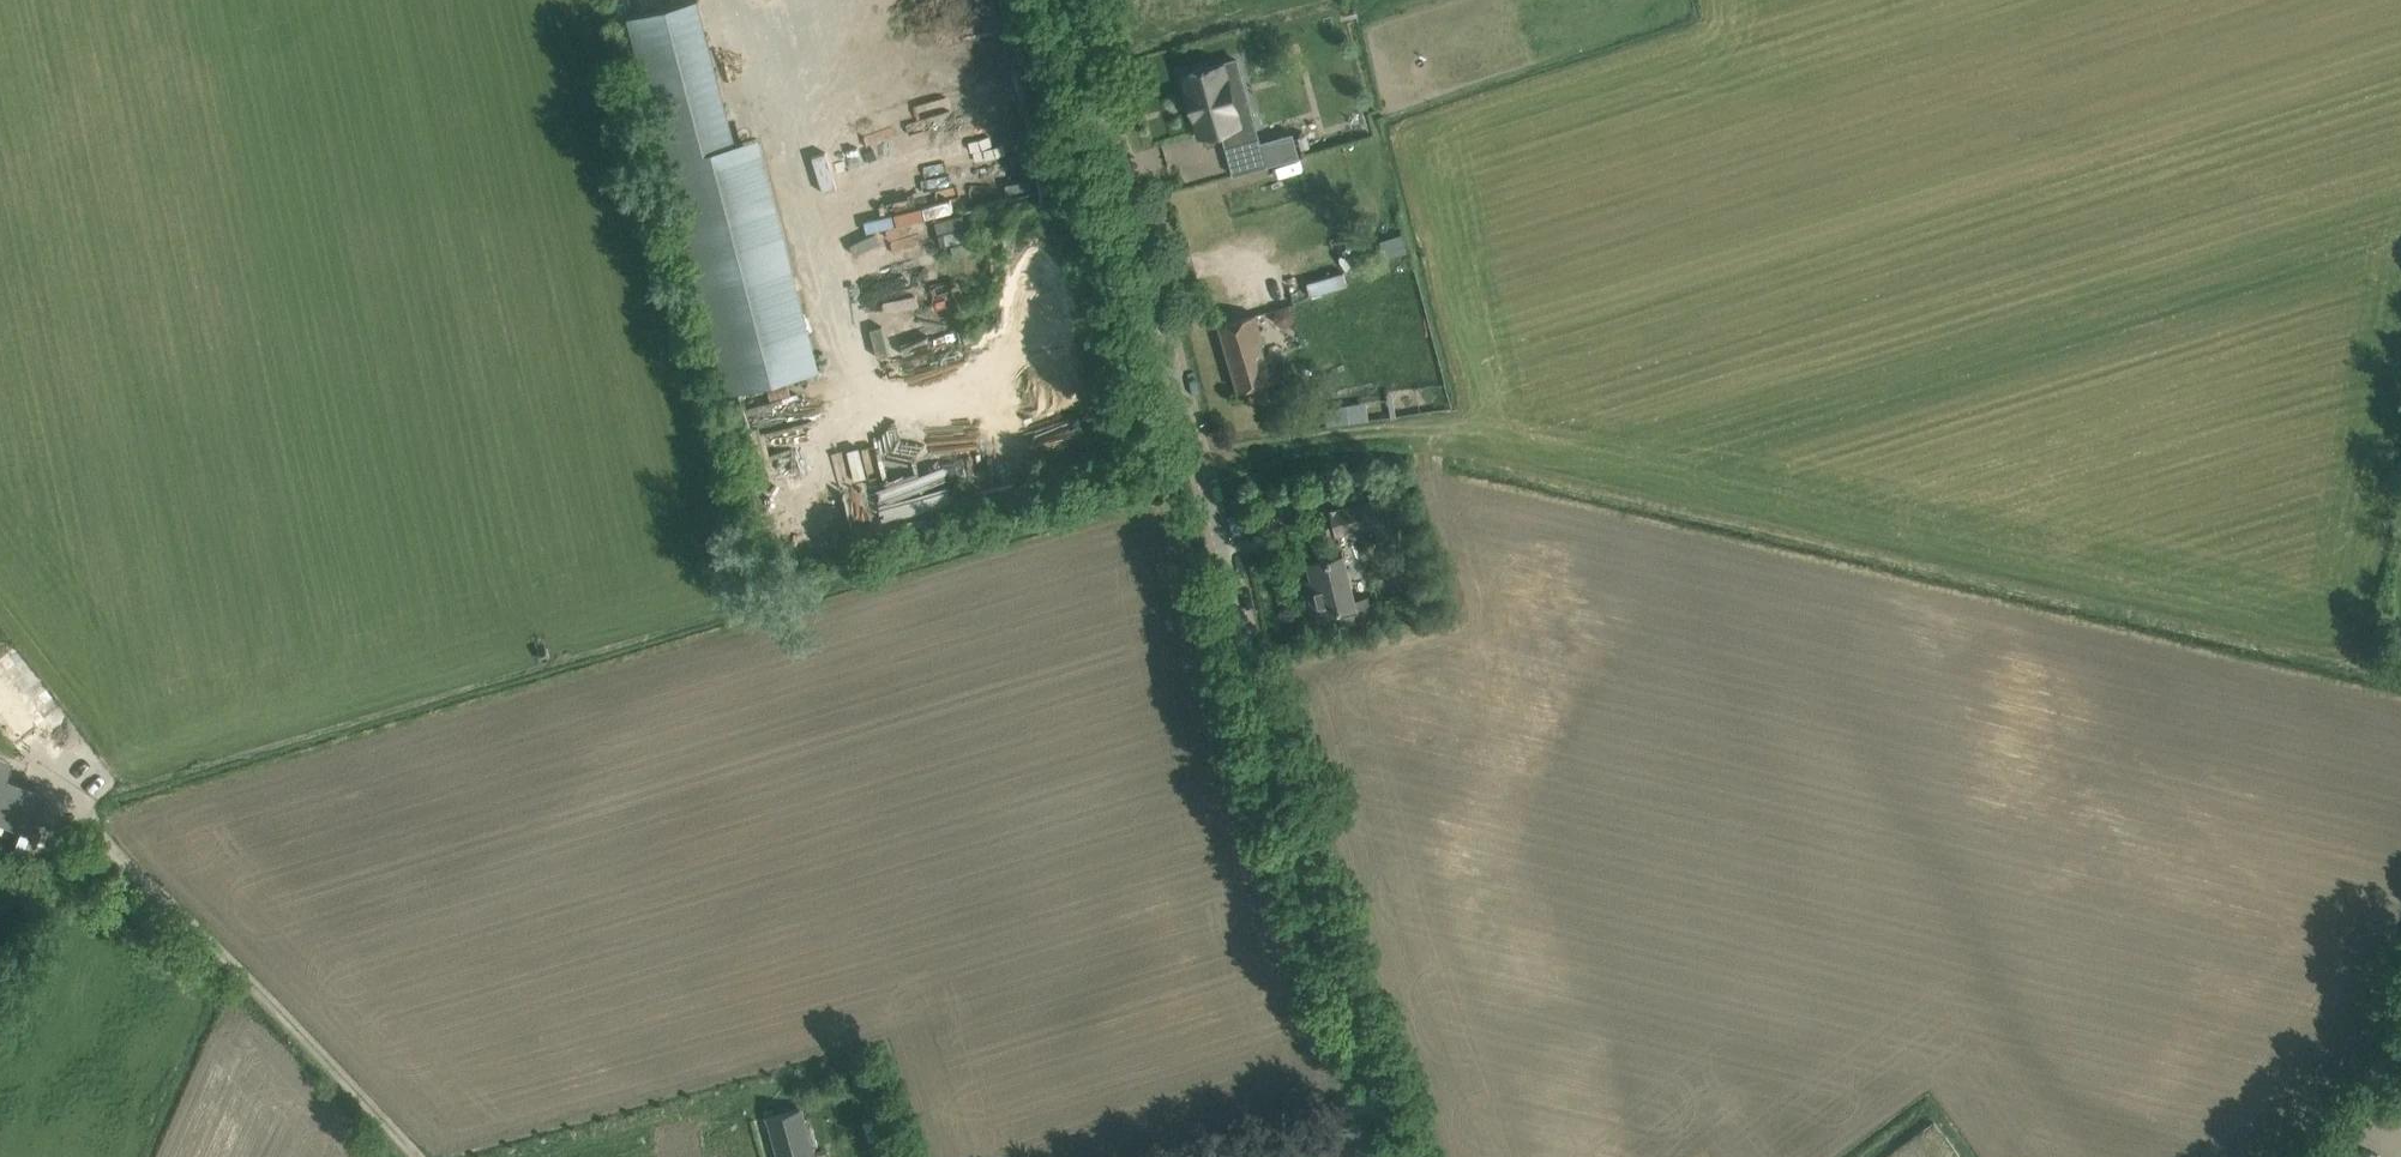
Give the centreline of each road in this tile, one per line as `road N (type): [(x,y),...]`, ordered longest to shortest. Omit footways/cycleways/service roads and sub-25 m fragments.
road 1 (tertiary): [(1396,1156),(1271,765),(1061,0)]
road 2 (unclassified): [(408,1156),(102,863)]

